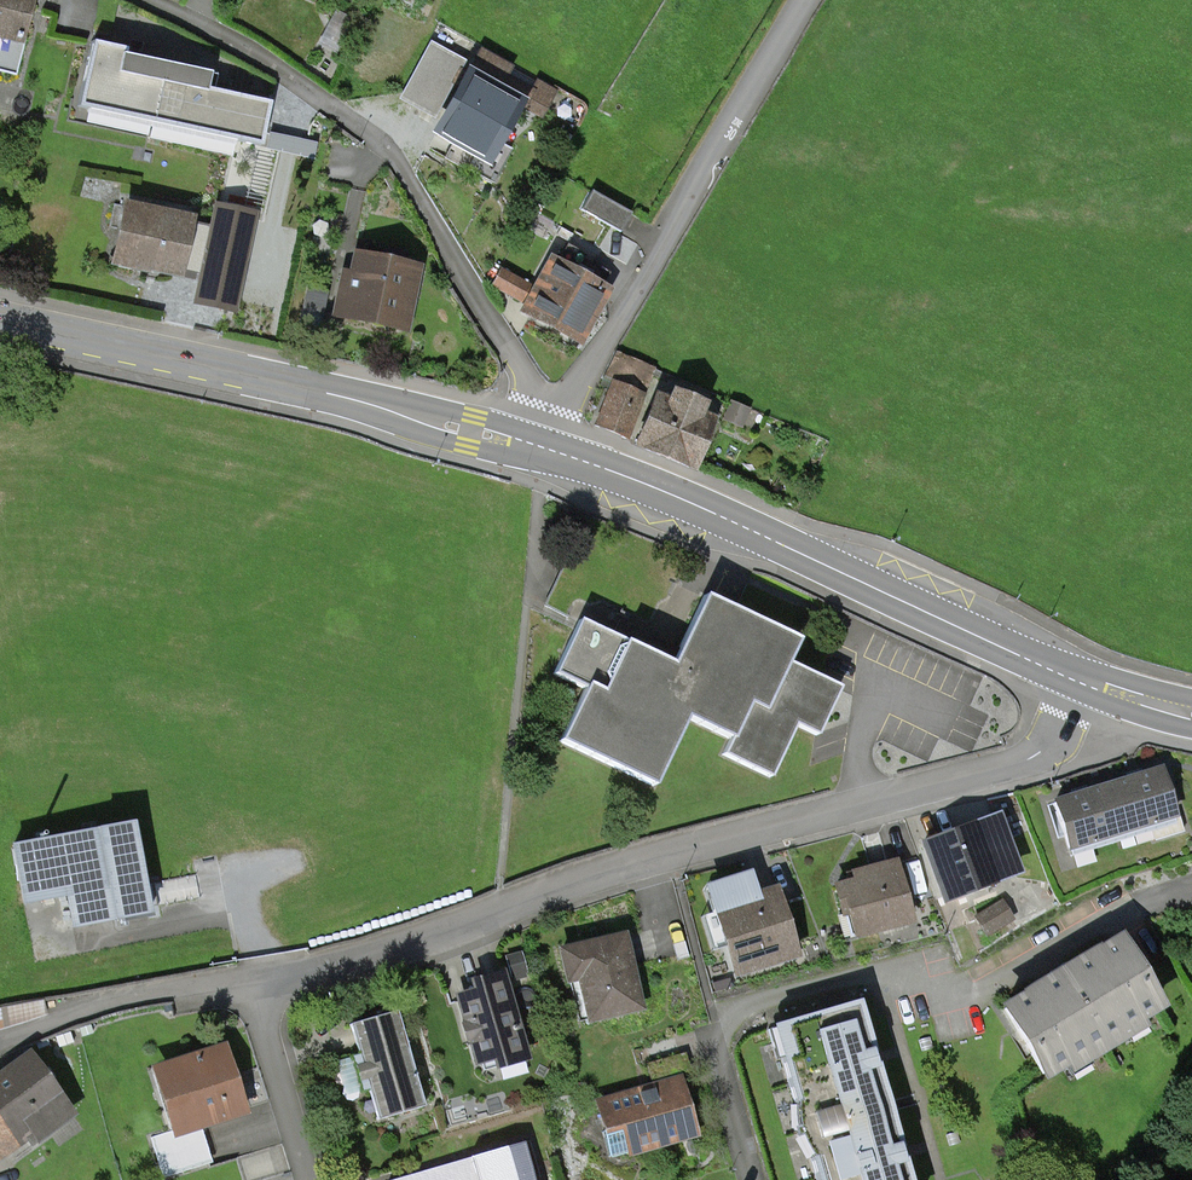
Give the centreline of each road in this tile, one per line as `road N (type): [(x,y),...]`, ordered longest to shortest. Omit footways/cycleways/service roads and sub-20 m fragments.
road 1 (residential): [(1079,679),(1047,746),(1025,761),(247,986),(307,1179)]
road 2 (residential): [(147,0),(228,36),(301,83),(397,163),(524,375),(513,441)]
road 3 (primary): [(548,449),(700,507),(1079,679)]
road 4 (primary): [(0,321),(513,441)]
road 5 (residential): [(808,0),(575,389),(548,449)]

